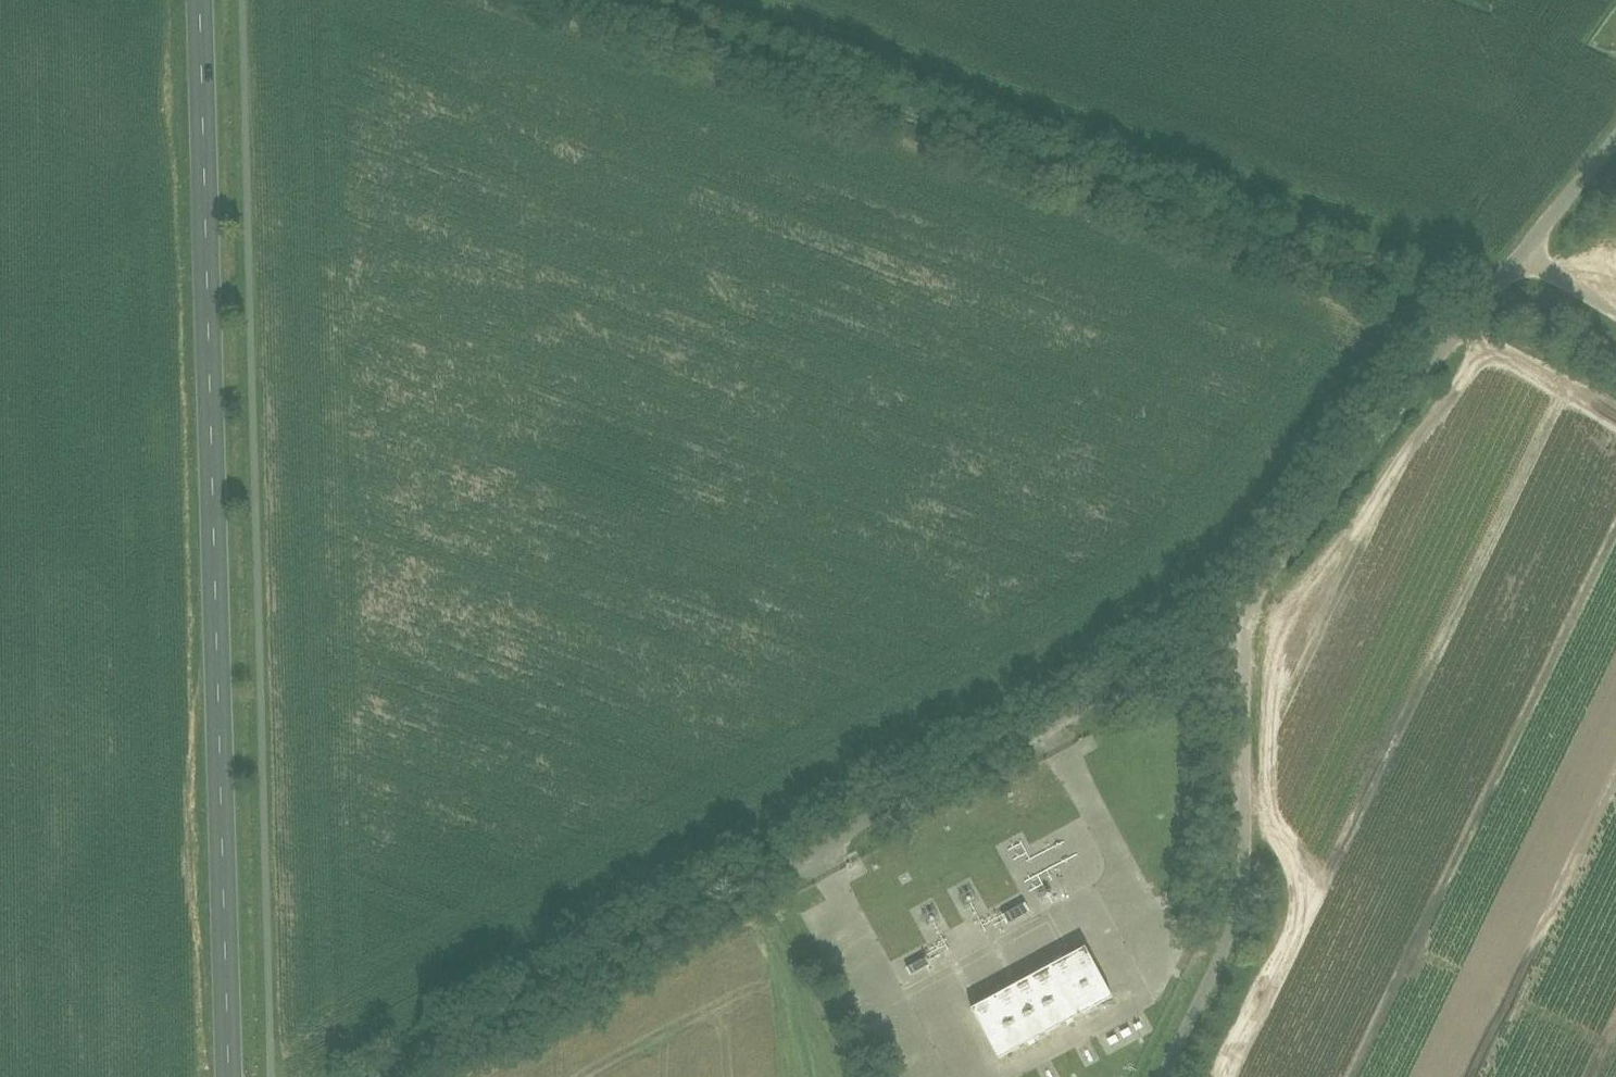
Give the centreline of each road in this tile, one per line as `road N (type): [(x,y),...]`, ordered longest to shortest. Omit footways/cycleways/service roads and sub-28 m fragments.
road 1 (tertiary): [(201,0),(230,1076)]
road 2 (residential): [(1256,606),(1202,648),(404,1076)]
road 3 (residential): [(1160,1076),(1240,901),(1251,840),(1244,676),(1256,606)]
road 4 (residential): [(1545,264),(1256,606)]

